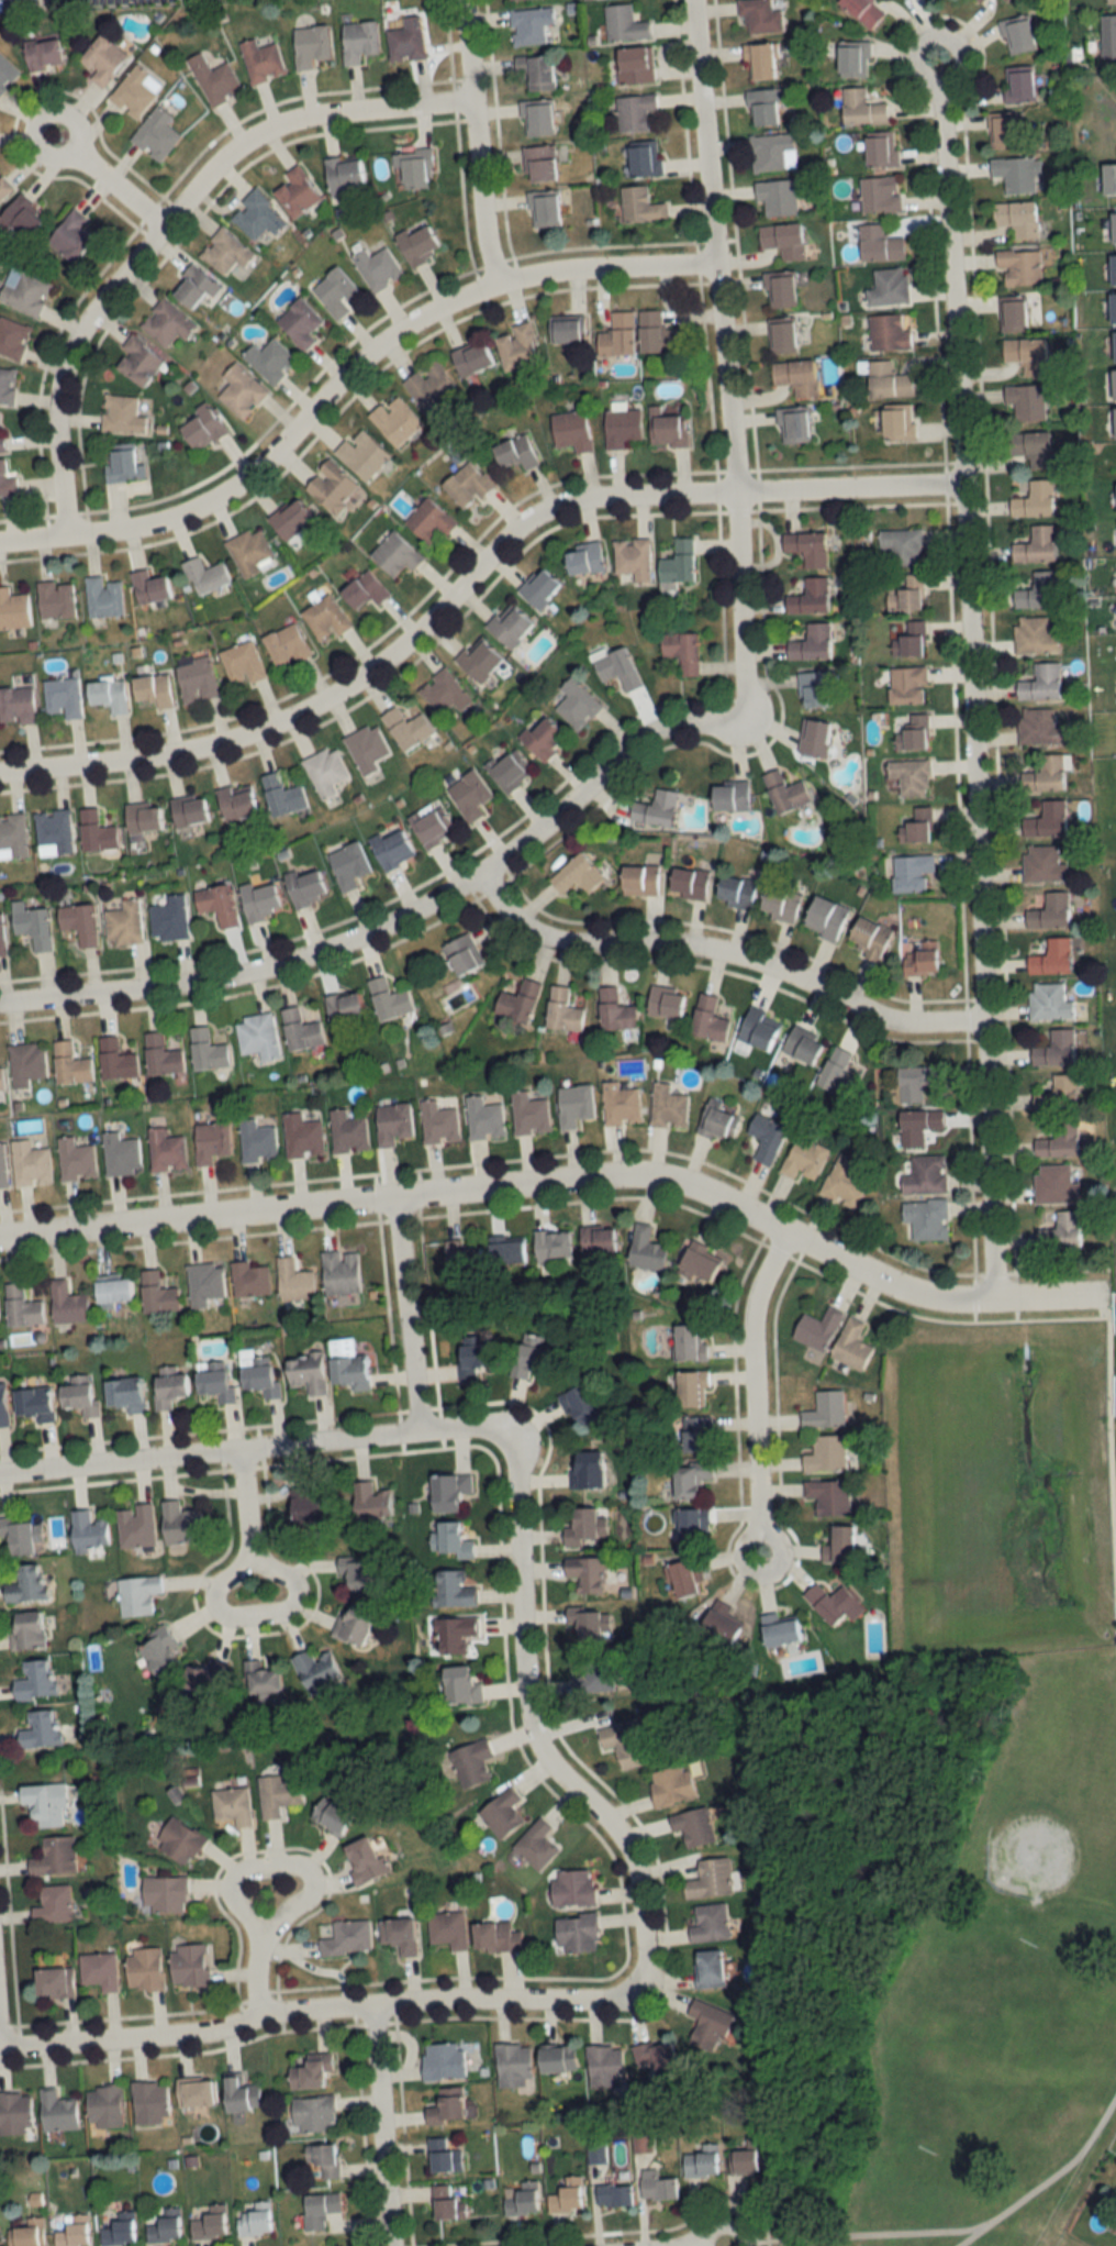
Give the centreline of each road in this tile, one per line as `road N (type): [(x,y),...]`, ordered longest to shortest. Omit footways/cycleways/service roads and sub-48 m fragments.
road 1 (residential): [(989,1301),(941,51)]
road 2 (residential): [(0,1235),(534,1179),(651,1176),(704,1190),(933,1295),(971,1302),(1100,1295)]
road 3 (residential): [(959,486),(582,498),(547,510),(371,672),(303,708),(241,733),(148,754),(0,770)]
road 4 (residential): [(730,713),(649,729),(480,874),(359,937),(188,983),(0,1002)]
road 5 (residential): [(0,541),(180,517),(230,491),(382,345),(493,279),(710,264)]
road 6 (residential): [(693,0),(741,674),(730,713)]
road 7 (residential): [(67,535),(55,465),(66,359),(86,318),(159,221),(230,153),(295,119),(470,101)]
road 8 (residential): [(0,2046),(196,2031),(260,2013),(373,2001),(601,1998),(637,1980)]
road 9 (residential): [(504,1440),(517,1484),(531,1716),(544,1749),(629,1845),(644,1911),(637,1980)]
road 10 (residential): [(981,1022),(890,1018),(729,951),(548,941),(512,925),(480,874)]
road 11 (residential): [(504,1440),(468,1429),(416,1431),(0,1476)]
road 12 (residential): [(786,1227),(751,1306),(761,1557)]
road 13 (residential): [(493,279),(459,0)]
road 14 (residential): [(391,2245),(373,2001)]
road 15 (residential): [(394,1199),(416,1431)]
road 16 (residential): [(264,1930),(310,1894),(309,1869),(278,1862),(238,1869),(232,1895),(264,1930)]
road 17 (residential): [(249,1552),(216,1585),(222,1614),(287,1612),(294,1583),(249,1552)]
road 18 (residential): [(159,221),(52,130)]

